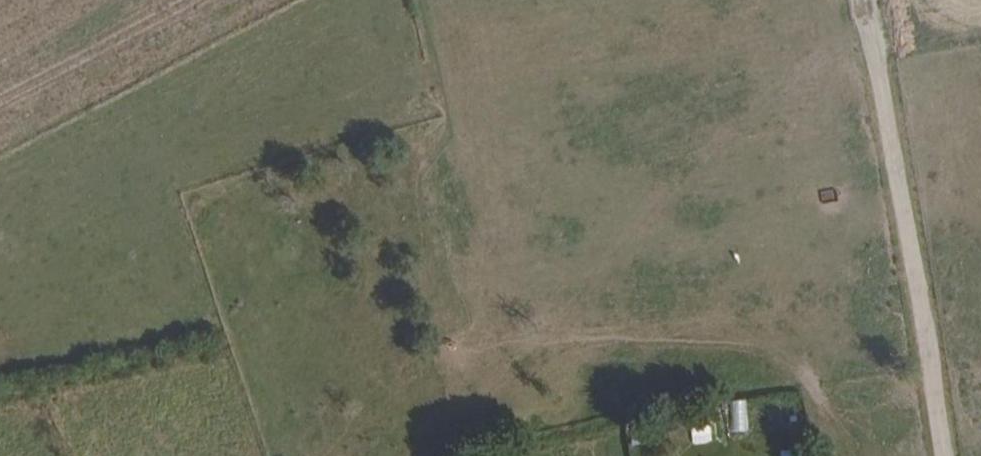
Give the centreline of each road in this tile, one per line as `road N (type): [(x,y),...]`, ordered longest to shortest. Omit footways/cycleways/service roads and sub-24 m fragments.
road 1 (track): [(866,0),(944,455)]

